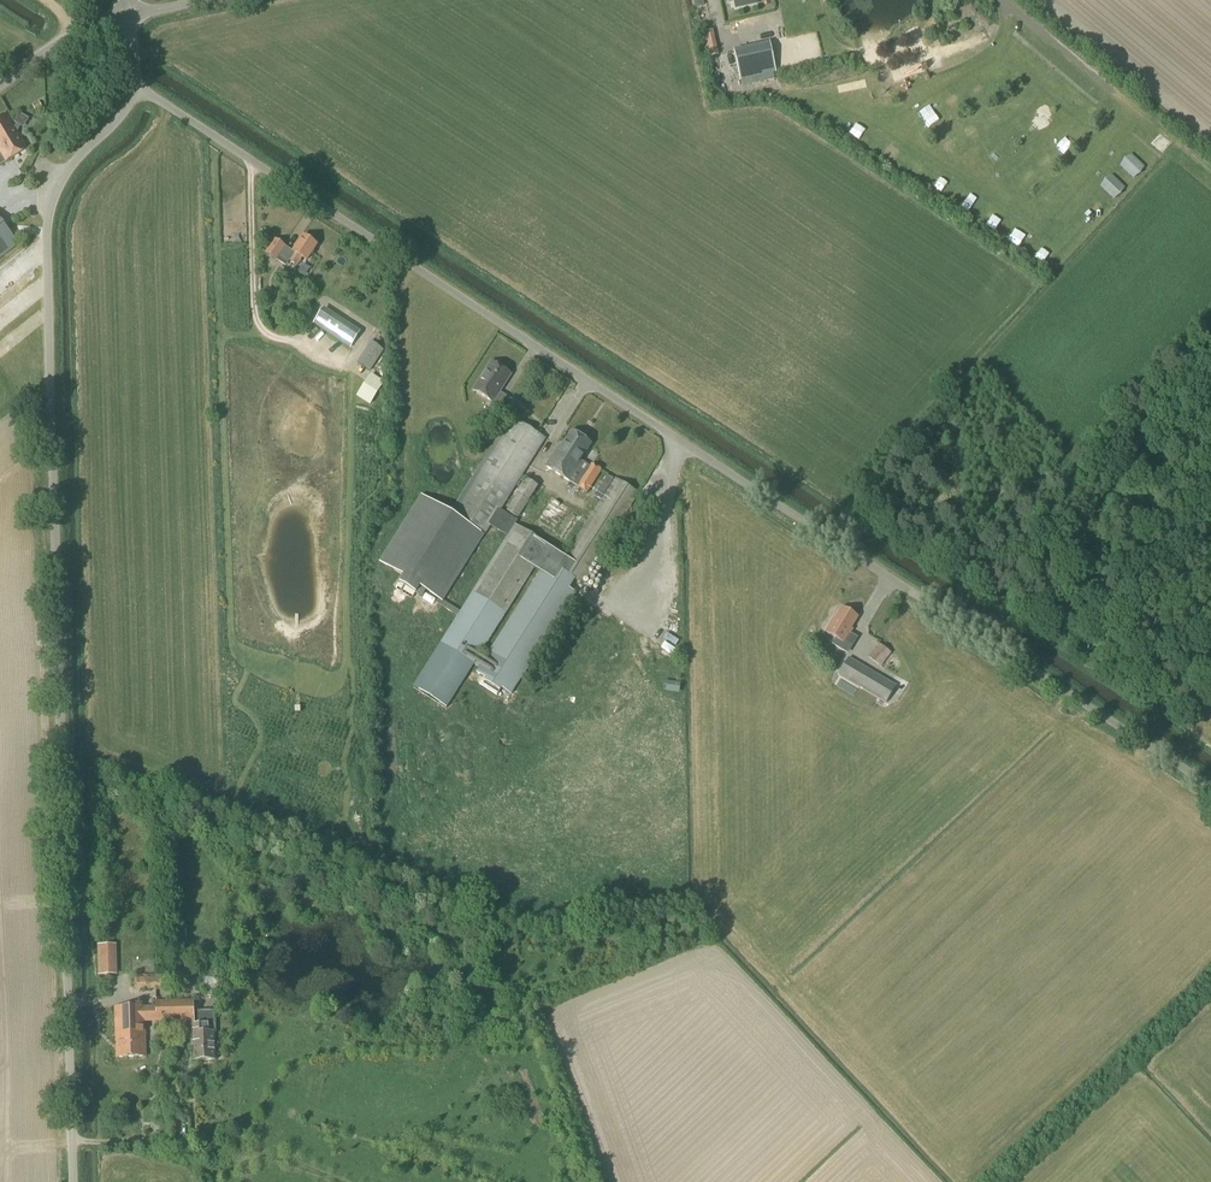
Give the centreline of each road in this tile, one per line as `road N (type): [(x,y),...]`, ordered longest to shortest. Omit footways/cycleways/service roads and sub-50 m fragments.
road 1 (unclassified): [(1210,789),(141,90)]
road 2 (unclassified): [(76,1181),(49,228),(68,169),(141,90)]
road 3 (unclassified): [(0,87),(81,30),(127,16)]

